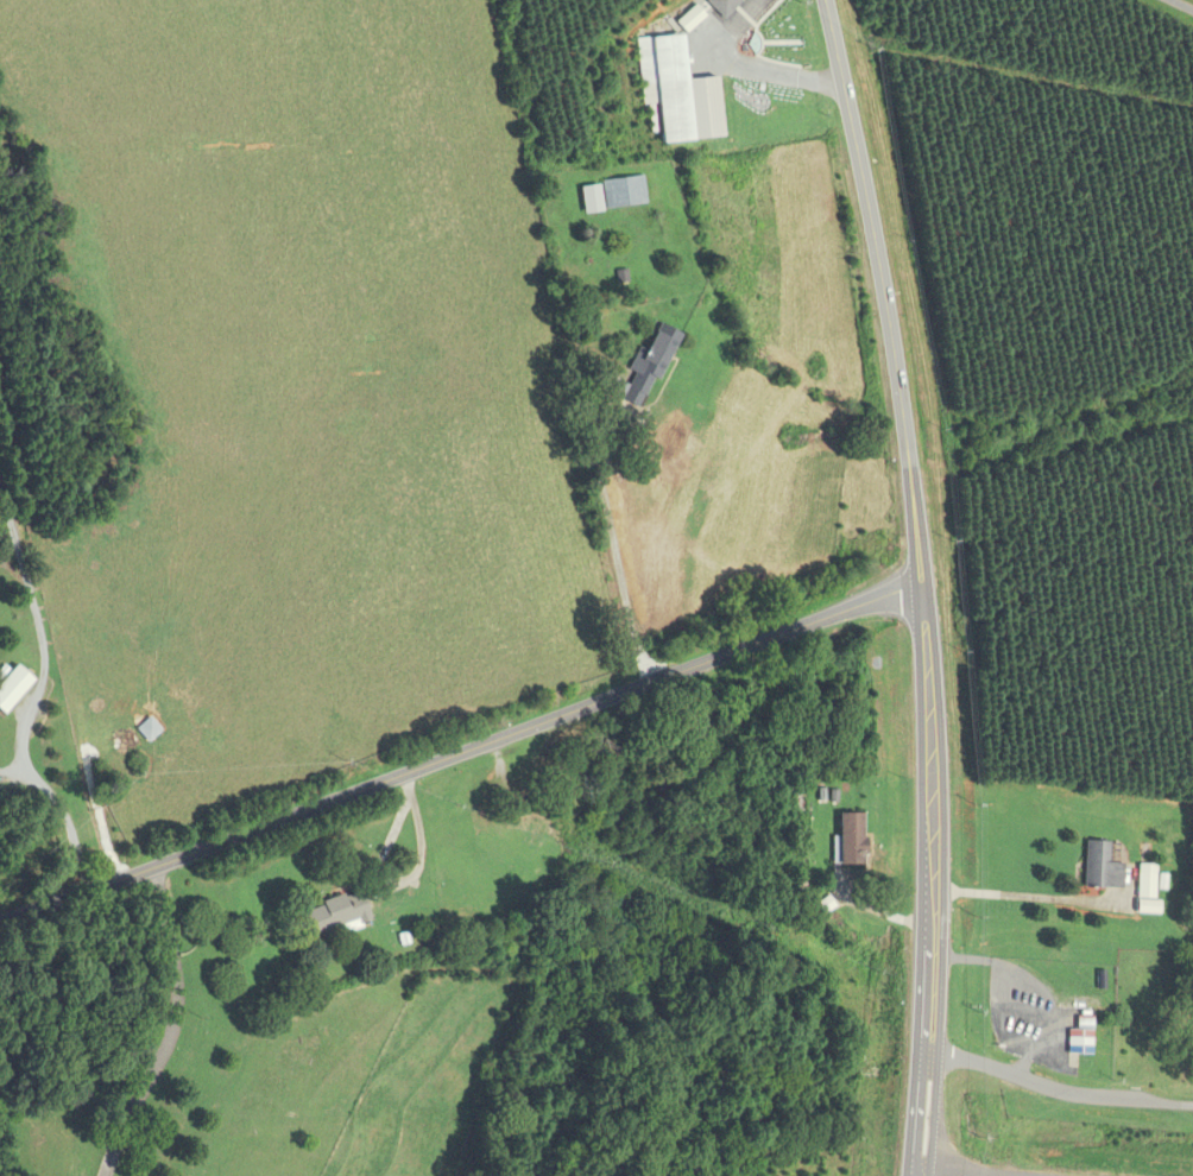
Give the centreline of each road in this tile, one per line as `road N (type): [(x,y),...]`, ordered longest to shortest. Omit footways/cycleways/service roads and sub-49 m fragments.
road 1 (primary): [(932,1062),(930,708),(921,583),(878,264),(825,0)]
road 2 (residential): [(921,583),(682,678),(0,921)]
road 3 (residential): [(1192,1107),(1061,1094),(990,1061),(932,1051)]

